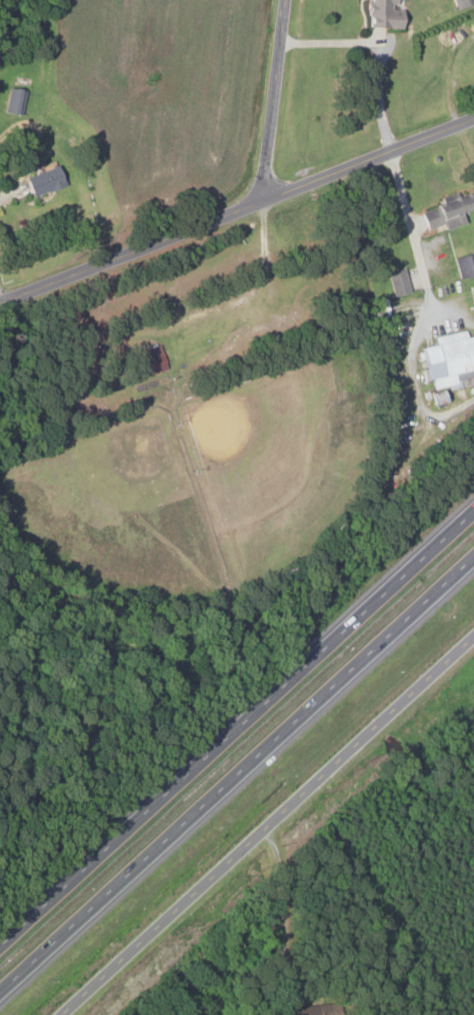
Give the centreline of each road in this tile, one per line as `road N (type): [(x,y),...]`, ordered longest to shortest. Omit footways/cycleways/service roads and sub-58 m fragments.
road 1 (motorway): [(473,513),(0,943)]
road 2 (motorway): [(0,987),(473,562)]
road 3 (residential): [(57,1014),(473,633)]
road 4 (residential): [(0,299),(473,116)]
road 5 (residential): [(262,199),(281,0)]

